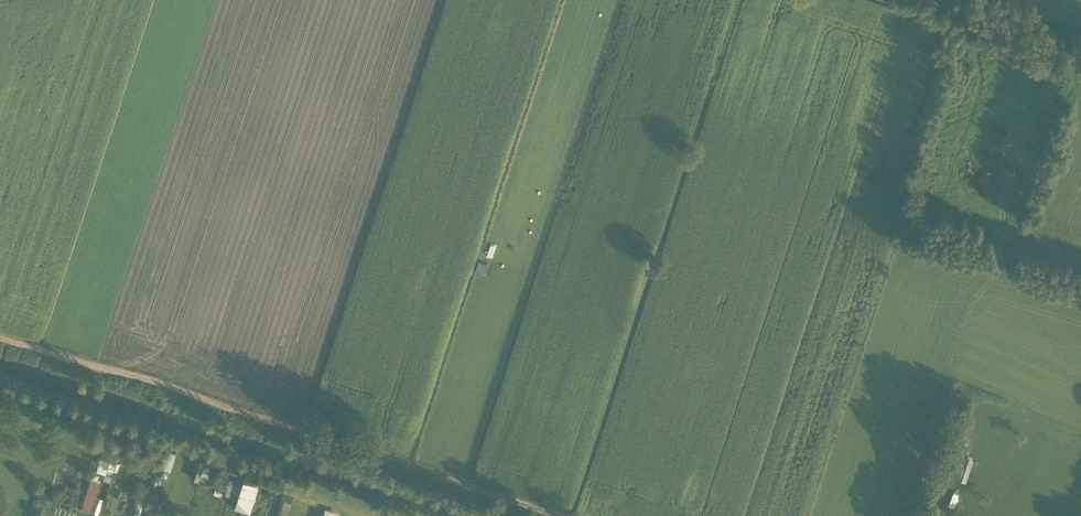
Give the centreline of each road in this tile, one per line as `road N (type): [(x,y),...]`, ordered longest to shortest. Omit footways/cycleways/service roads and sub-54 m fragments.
road 1 (track): [(561,515),(0,332)]

